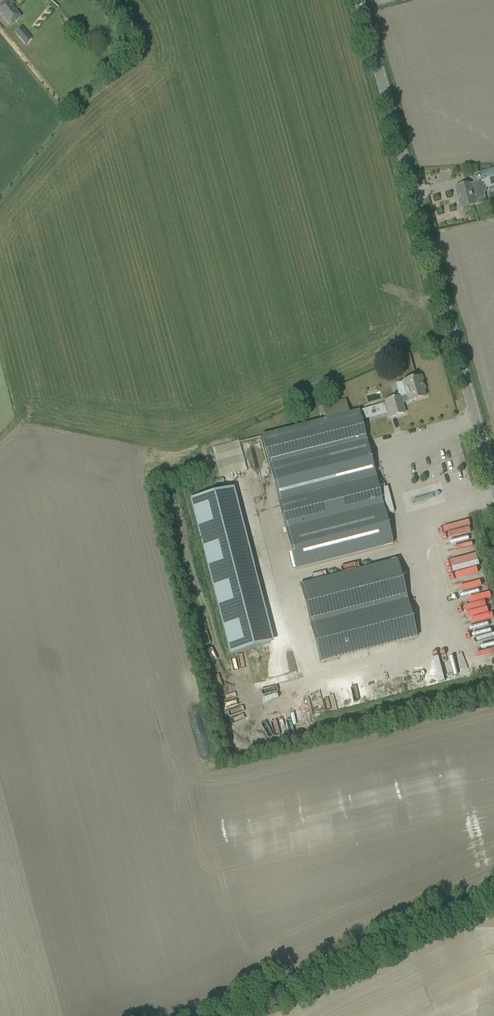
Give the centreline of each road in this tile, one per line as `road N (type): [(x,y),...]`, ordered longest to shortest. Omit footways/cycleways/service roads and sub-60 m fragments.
road 1 (unclassified): [(493,480),(358,0)]
road 2 (track): [(227,1015),(493,893)]

